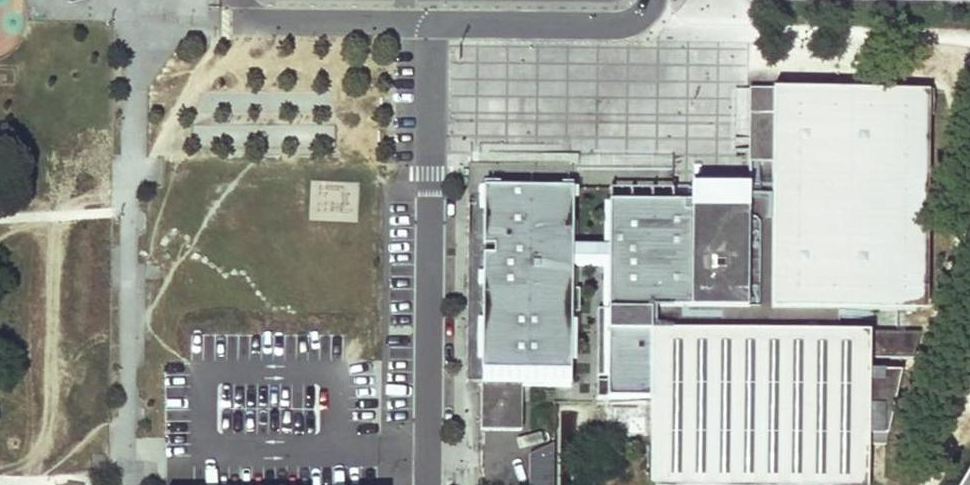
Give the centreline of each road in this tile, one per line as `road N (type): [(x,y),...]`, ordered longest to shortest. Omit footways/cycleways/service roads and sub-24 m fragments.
road 1 (residential): [(433,23),(426,484)]
road 2 (residential): [(649,0),(621,23),(433,23)]
road 3 (residential): [(433,23),(244,21)]

